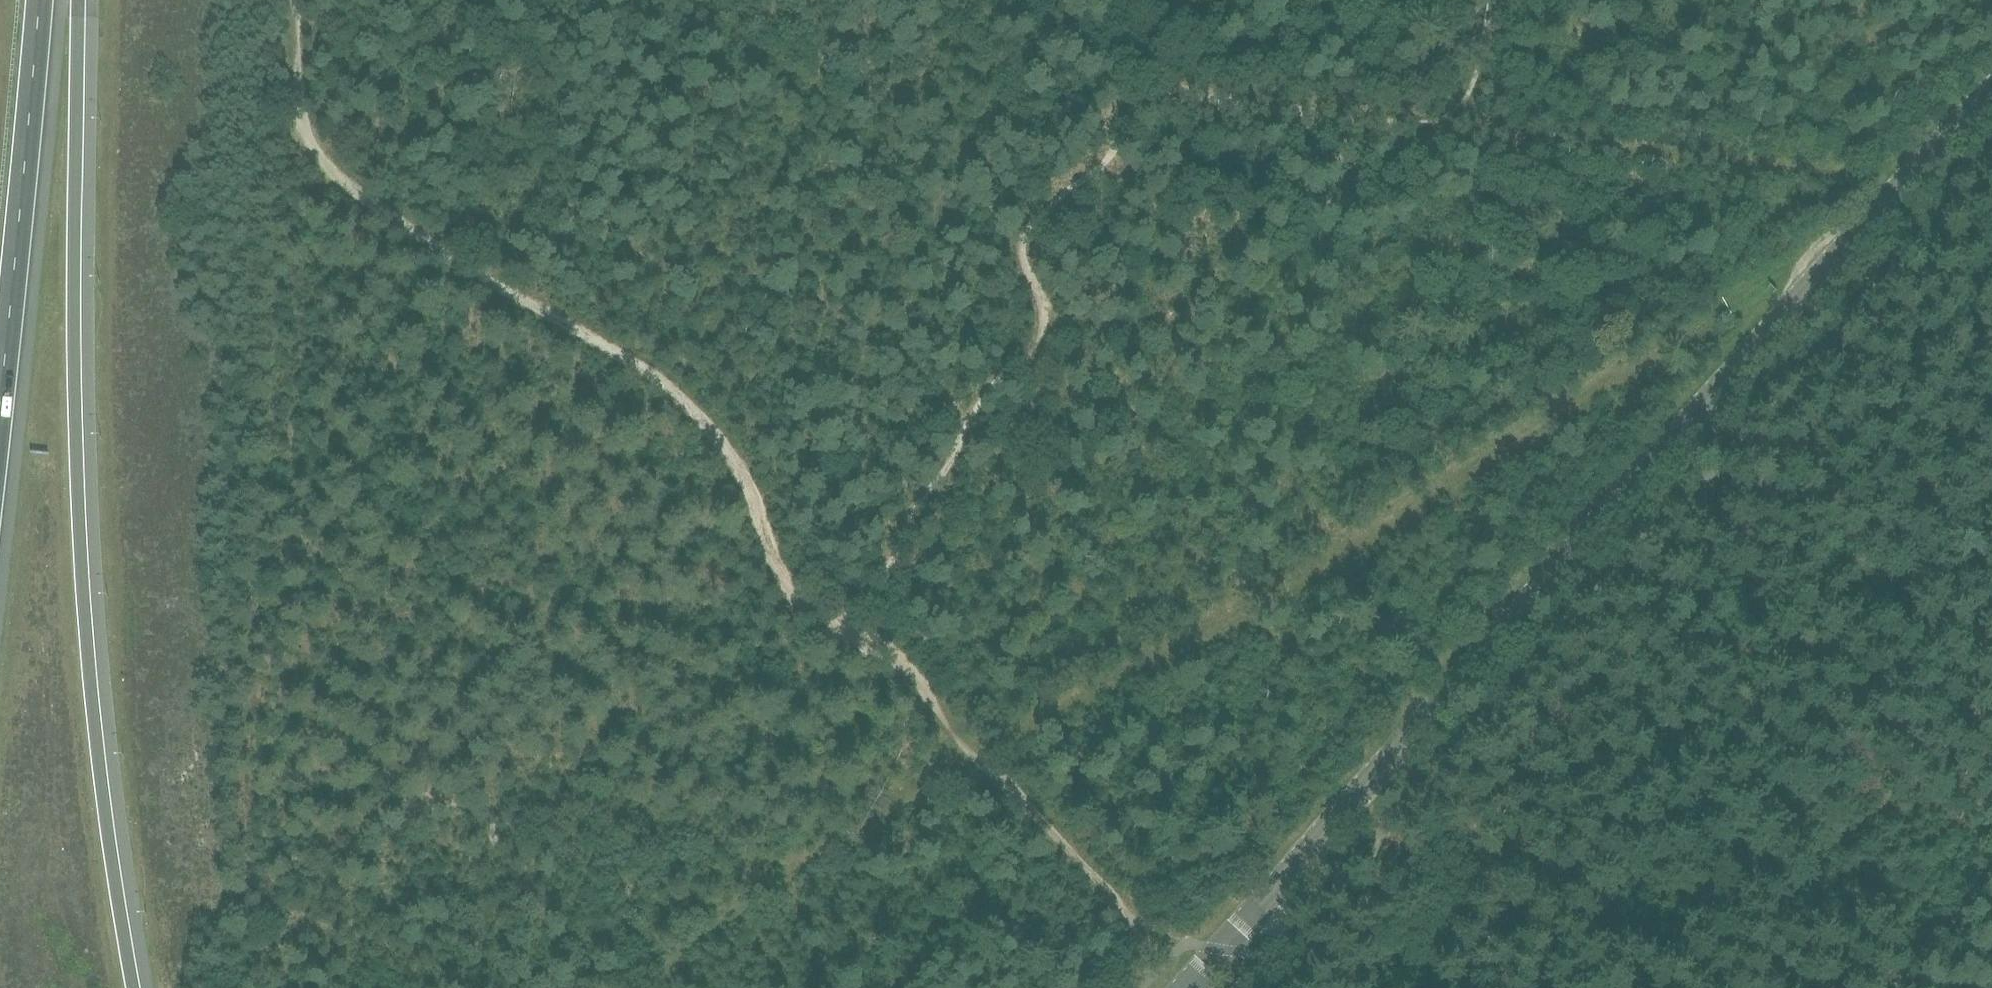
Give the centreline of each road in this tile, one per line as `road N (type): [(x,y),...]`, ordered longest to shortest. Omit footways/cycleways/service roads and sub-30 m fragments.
road 1 (secondary): [(1183,987),(1991,87)]
road 2 (track): [(973,759),(1305,571),(1773,277),(1851,241)]
road 3 (motorway): [(139,987),(106,789),(90,617),(80,409),(81,0)]
road 4 (track): [(849,624),(884,581),(910,519),(942,477),(985,393),(1039,338),(1042,307),(1020,256),(1032,222),(1113,154),(1142,96),(1159,90),(1462,125)]
road 5 (track): [(849,624),(785,580),(738,464),(656,377),(438,255),(384,218),(328,163),(300,112),(294,0)]
road 6 (track): [(1462,125),(1903,182)]
road 7 (track): [(1144,927),(1000,790),(903,663),(849,624)]
road 8 (motorway): [(0,400),(39,0)]
road 9 (track): [(1896,987),(1991,868)]
road 10 (track): [(1462,125),(1488,0)]

